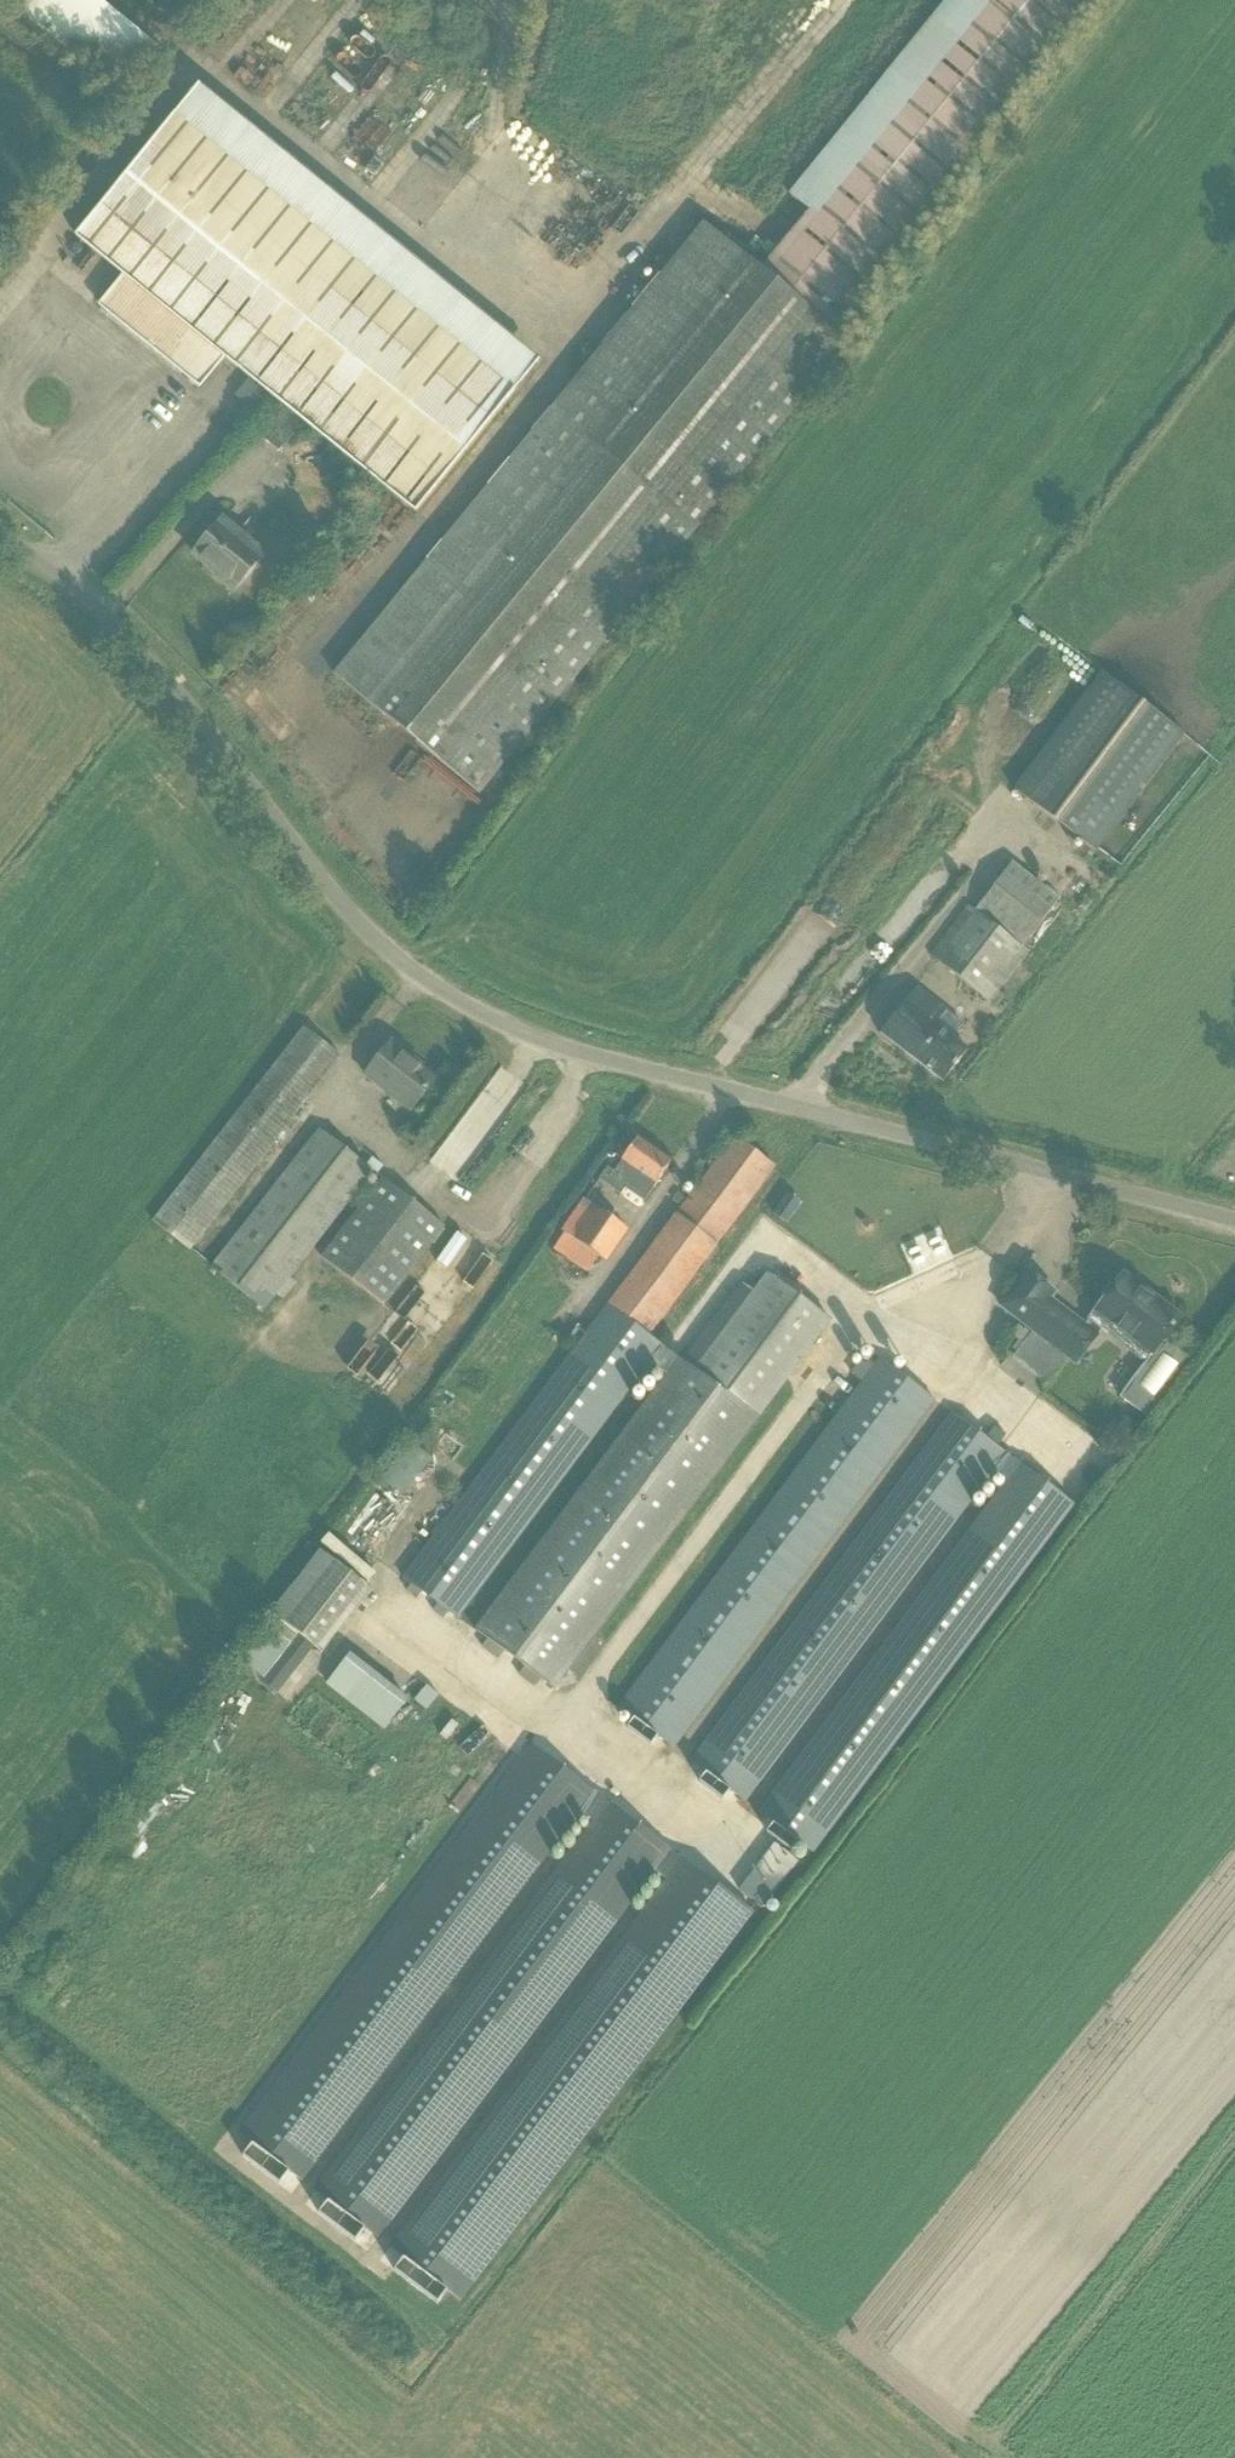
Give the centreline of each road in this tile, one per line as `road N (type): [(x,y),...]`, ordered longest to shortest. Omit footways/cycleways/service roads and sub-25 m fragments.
road 1 (unclassified): [(1234,1211),(472,1001),(351,908),(89,598),(0,528)]

